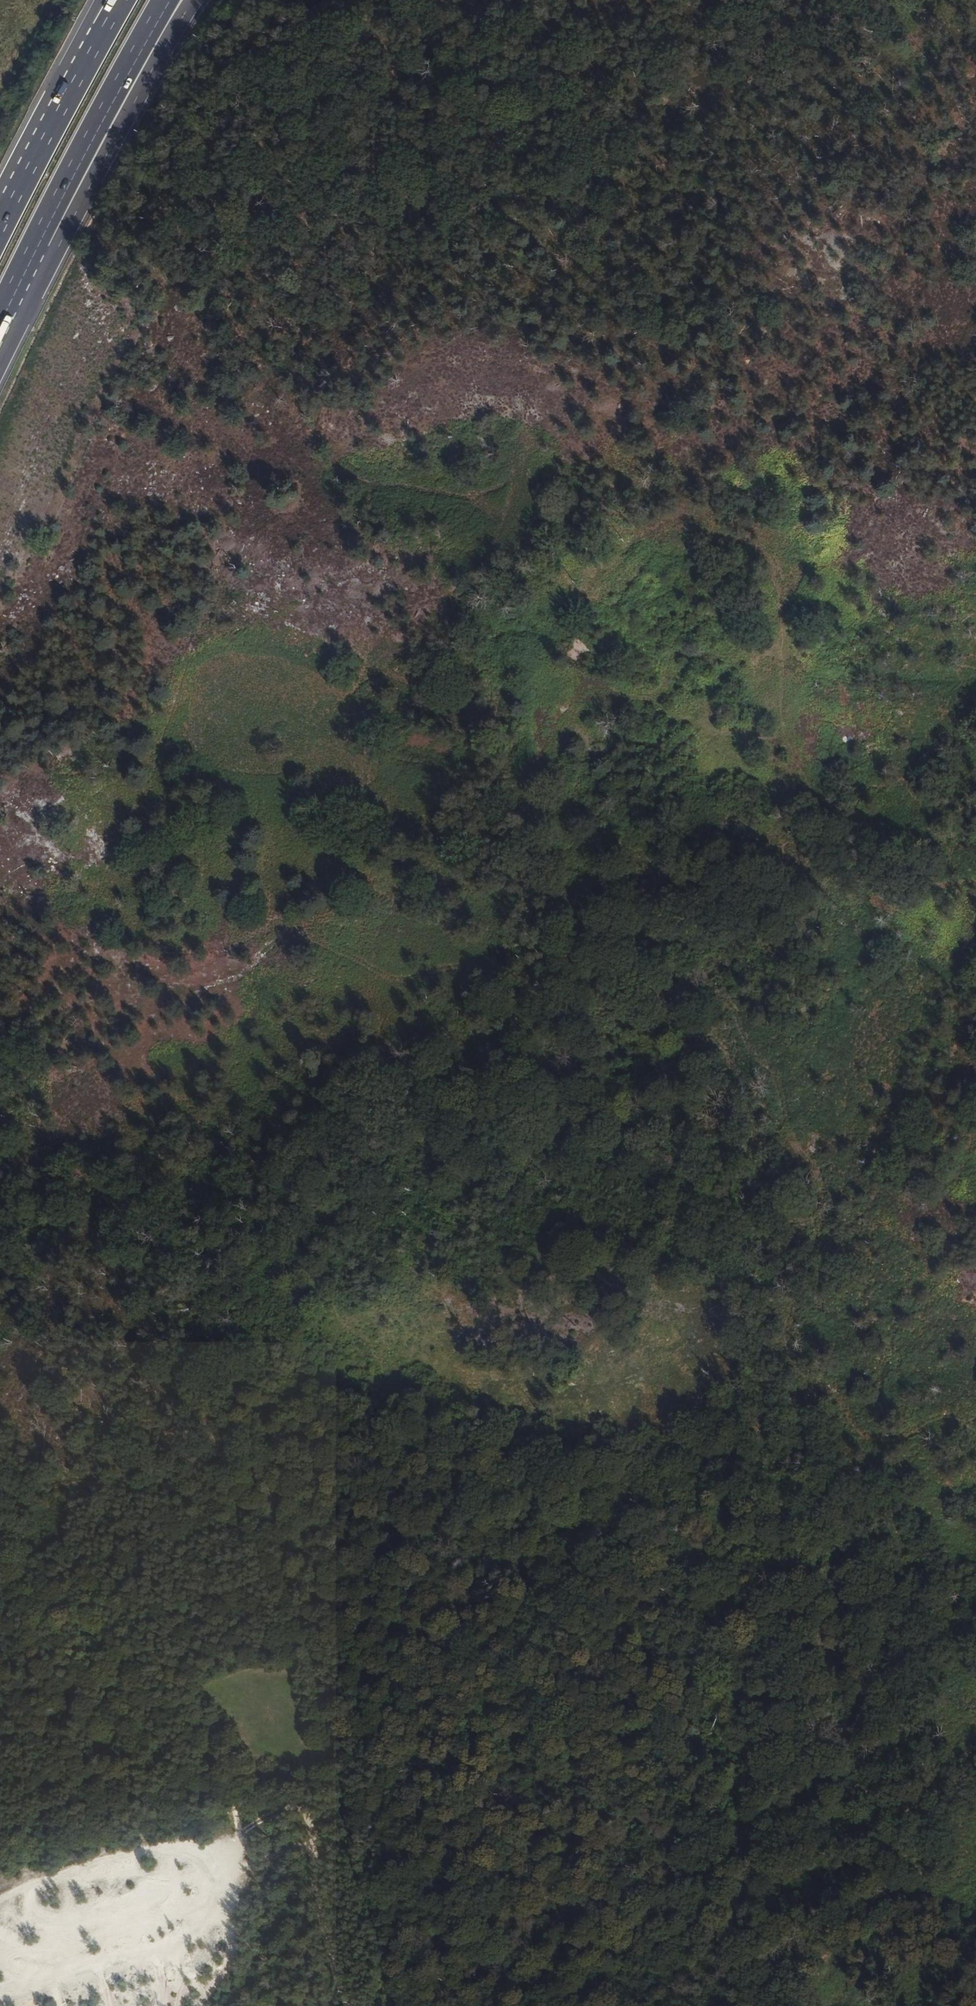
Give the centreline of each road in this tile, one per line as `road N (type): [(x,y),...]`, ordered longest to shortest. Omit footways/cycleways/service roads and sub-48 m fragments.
road 1 (motorway): [(24,269),(57,249),(195,0)]
road 2 (motorway): [(24,269),(169,0)]
road 3 (motorway): [(95,48),(0,225)]

